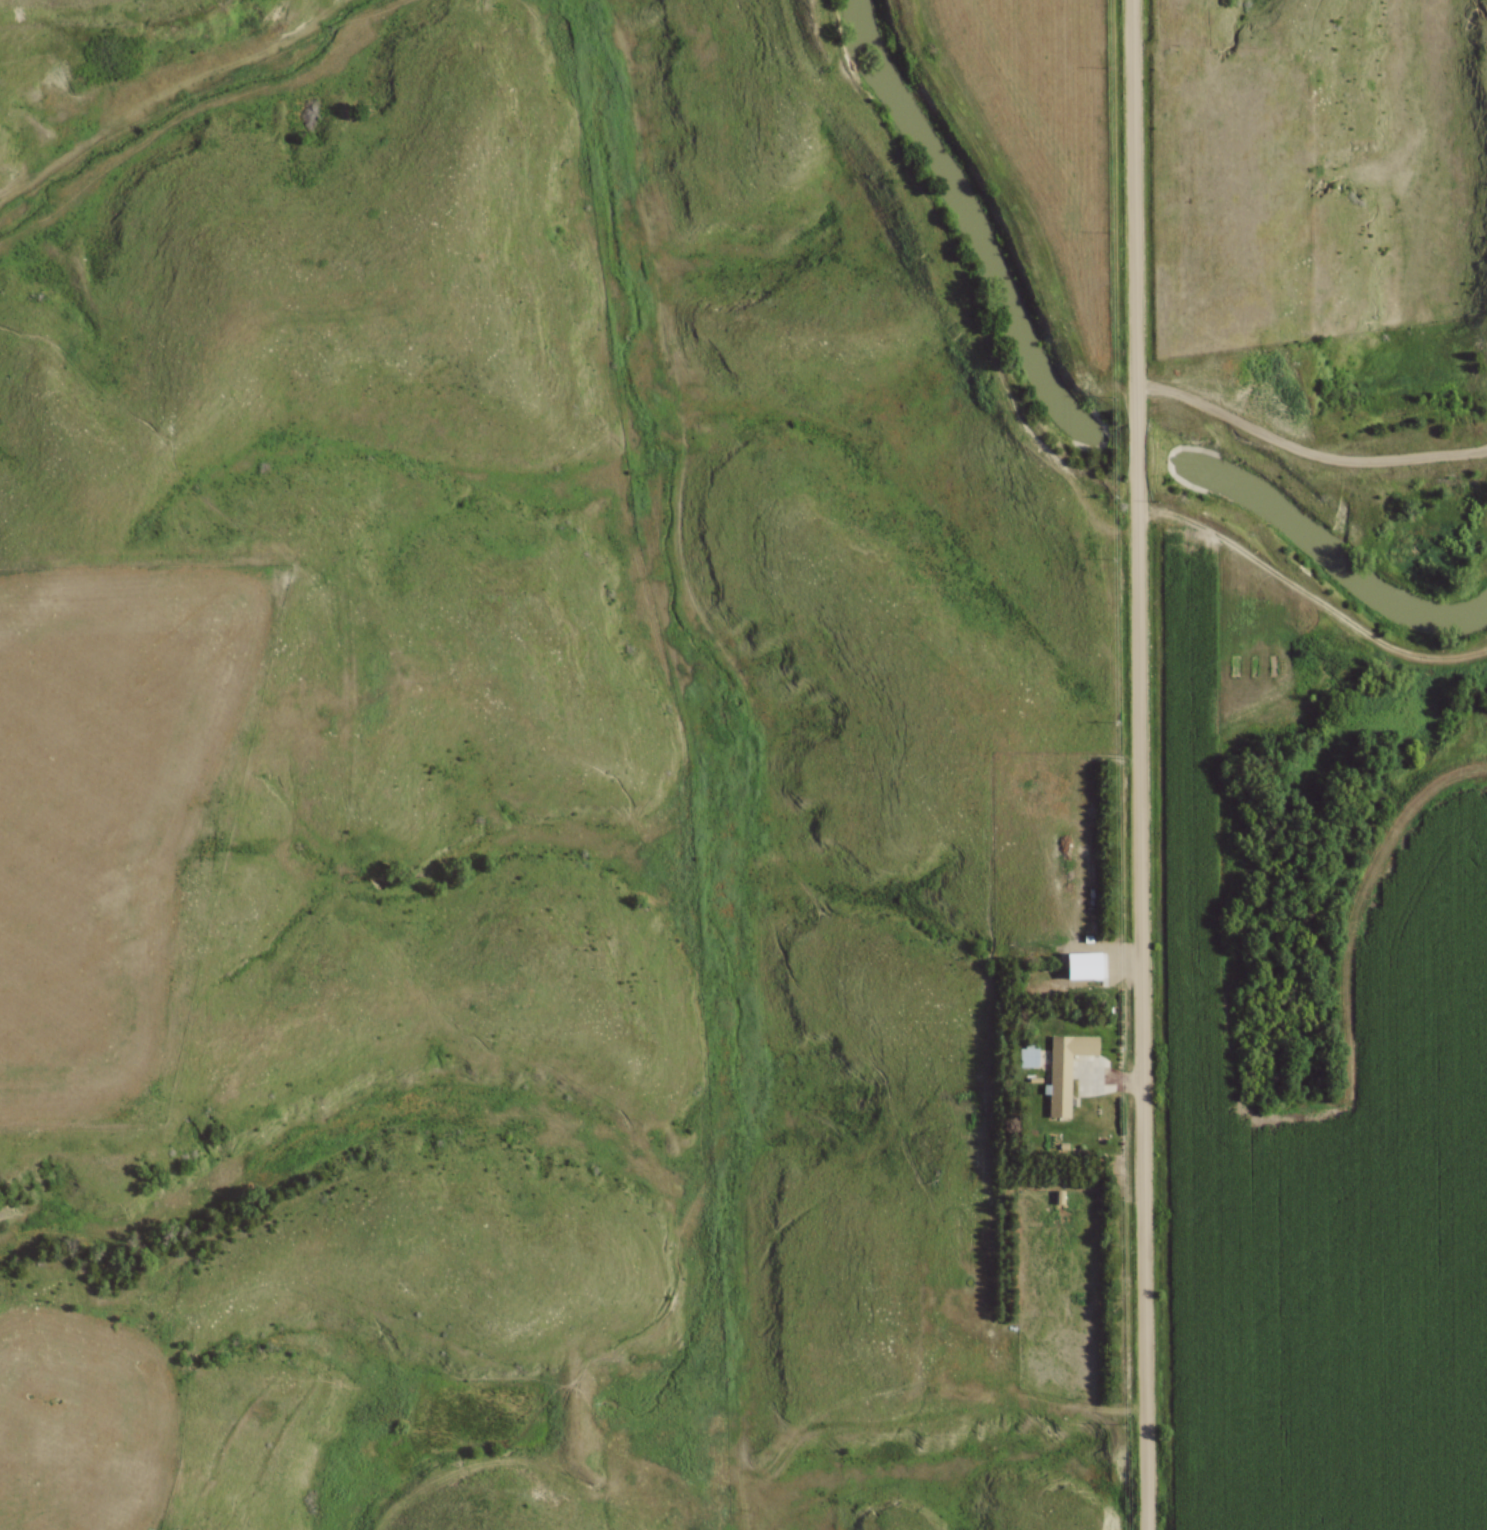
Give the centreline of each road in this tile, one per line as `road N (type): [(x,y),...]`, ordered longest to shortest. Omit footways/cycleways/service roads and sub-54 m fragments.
road 1 (residential): [(1149,1529),(1133,504),(1134,0)]

